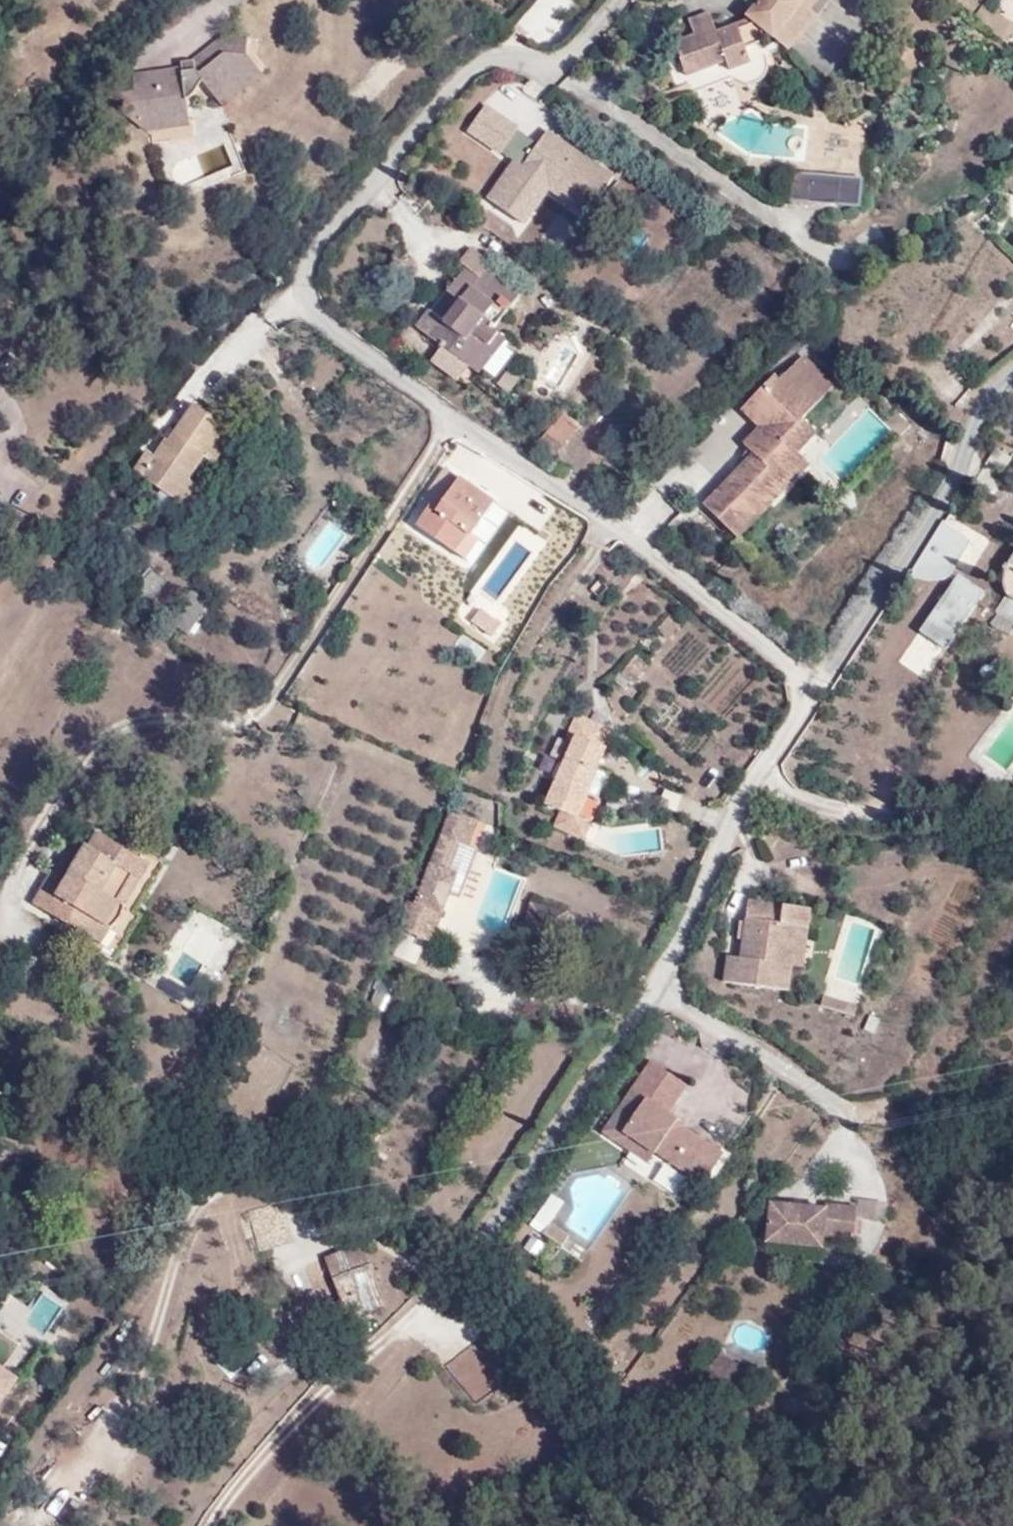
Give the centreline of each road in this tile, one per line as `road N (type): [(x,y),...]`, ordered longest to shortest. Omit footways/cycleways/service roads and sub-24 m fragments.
road 1 (residential): [(612,0),(560,66),(504,56),(461,76),(300,278),(312,316),(444,412)]
road 2 (residential): [(456,1268),(385,1244),(307,1203),(224,1187),(184,1227),(131,1390),(45,1498)]
road 3 (residential): [(817,679),(615,527),(444,412)]
road 4 (residential): [(817,679),(857,637),(959,473),(978,402),(1012,373)]
road 5 (residential): [(456,1268),(312,1400),(211,1525)]
road 6 (residential): [(654,982),(734,810),(817,679)]
road 7 (residential): [(444,412),(433,459),(272,699)]
road 8 (residential): [(471,1243),(622,1042),(654,982)]
road 9 (residential): [(654,982),(848,1106)]

